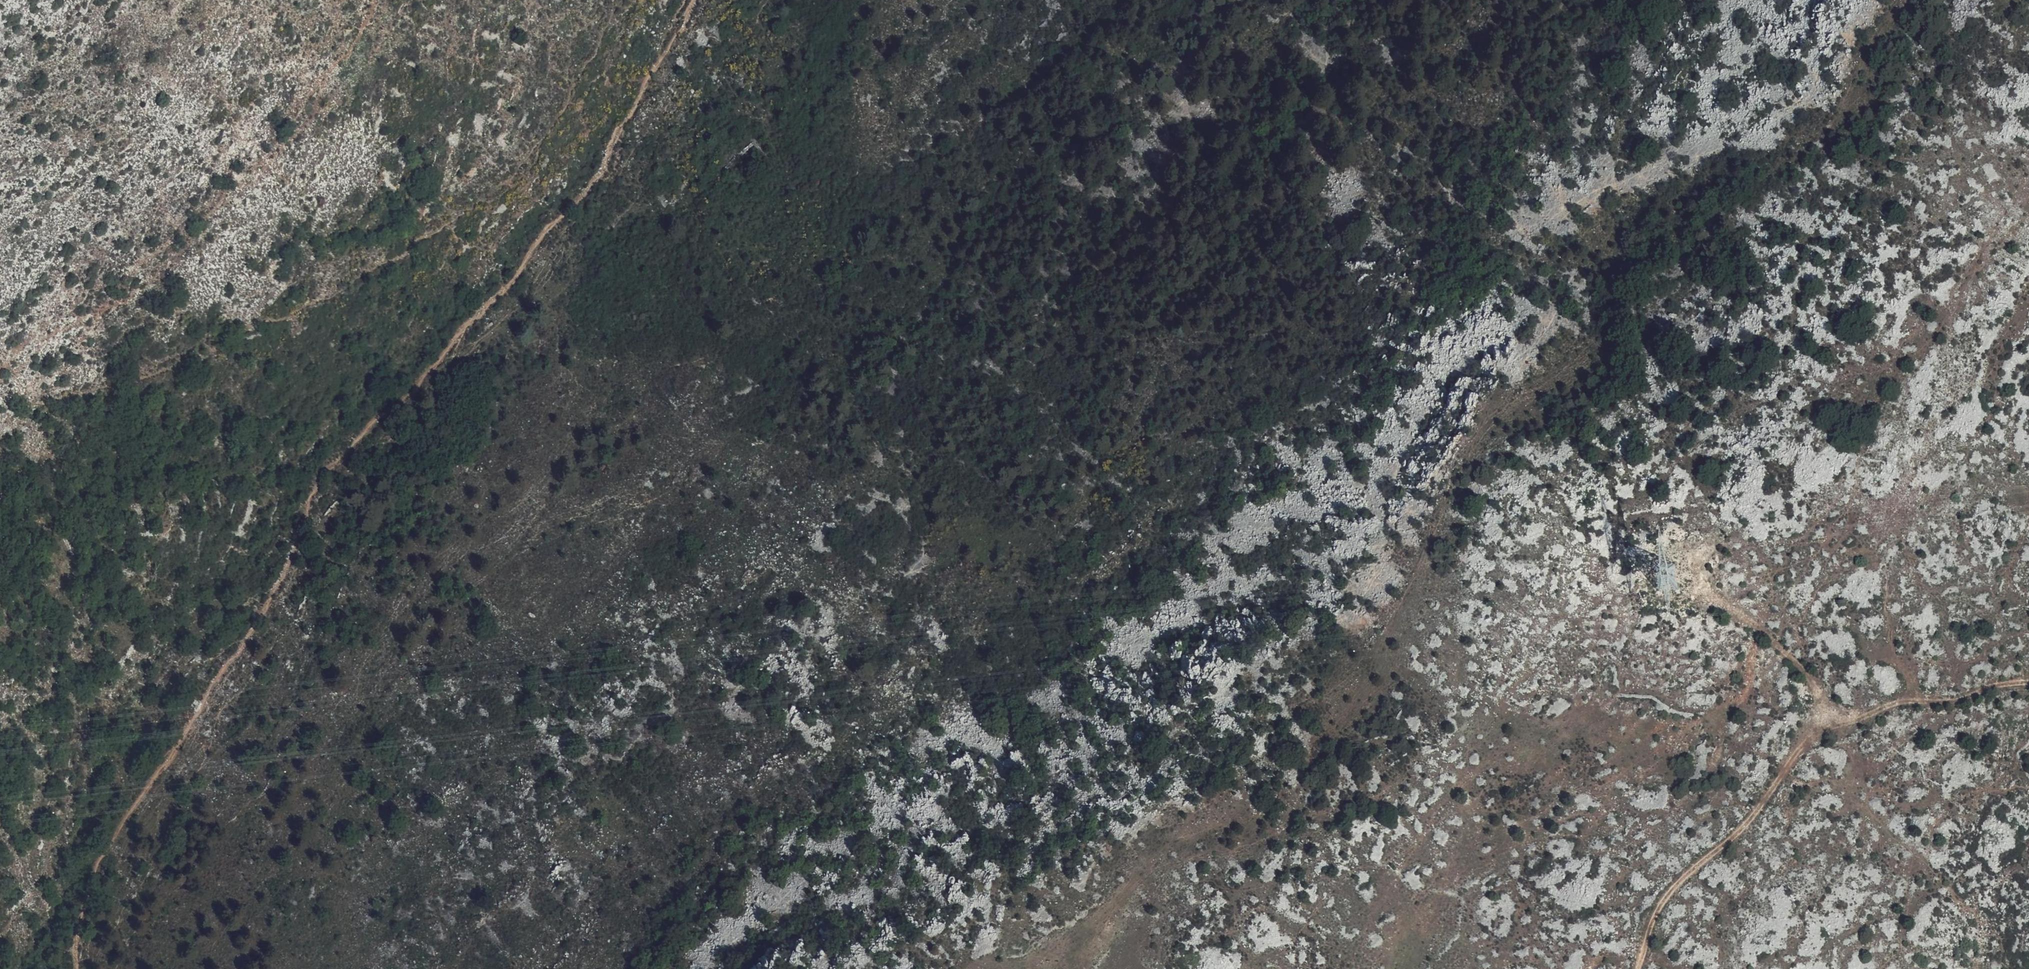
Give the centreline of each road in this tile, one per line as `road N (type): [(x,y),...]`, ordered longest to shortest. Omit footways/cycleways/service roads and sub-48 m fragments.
road 1 (track): [(1638,968),(1672,888),(1730,839),(1812,736),(1900,704),(1961,700),(2013,680),(2028,684)]
road 2 (track): [(1832,729),(1816,687),(1773,634),(1707,586),(1701,556)]

